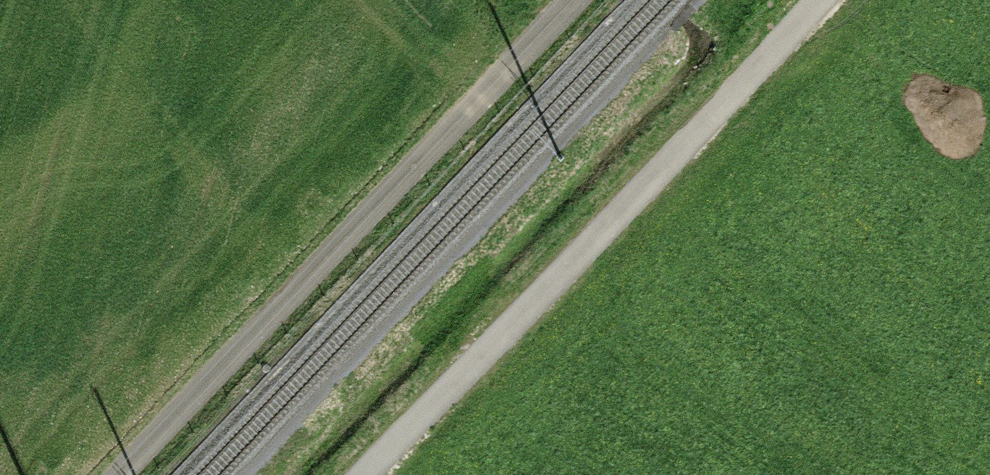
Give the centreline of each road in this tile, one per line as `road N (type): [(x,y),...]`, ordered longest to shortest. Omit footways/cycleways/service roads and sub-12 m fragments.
road 1 (track): [(819,0),(361,474)]
road 2 (track): [(572,0),(118,474)]

